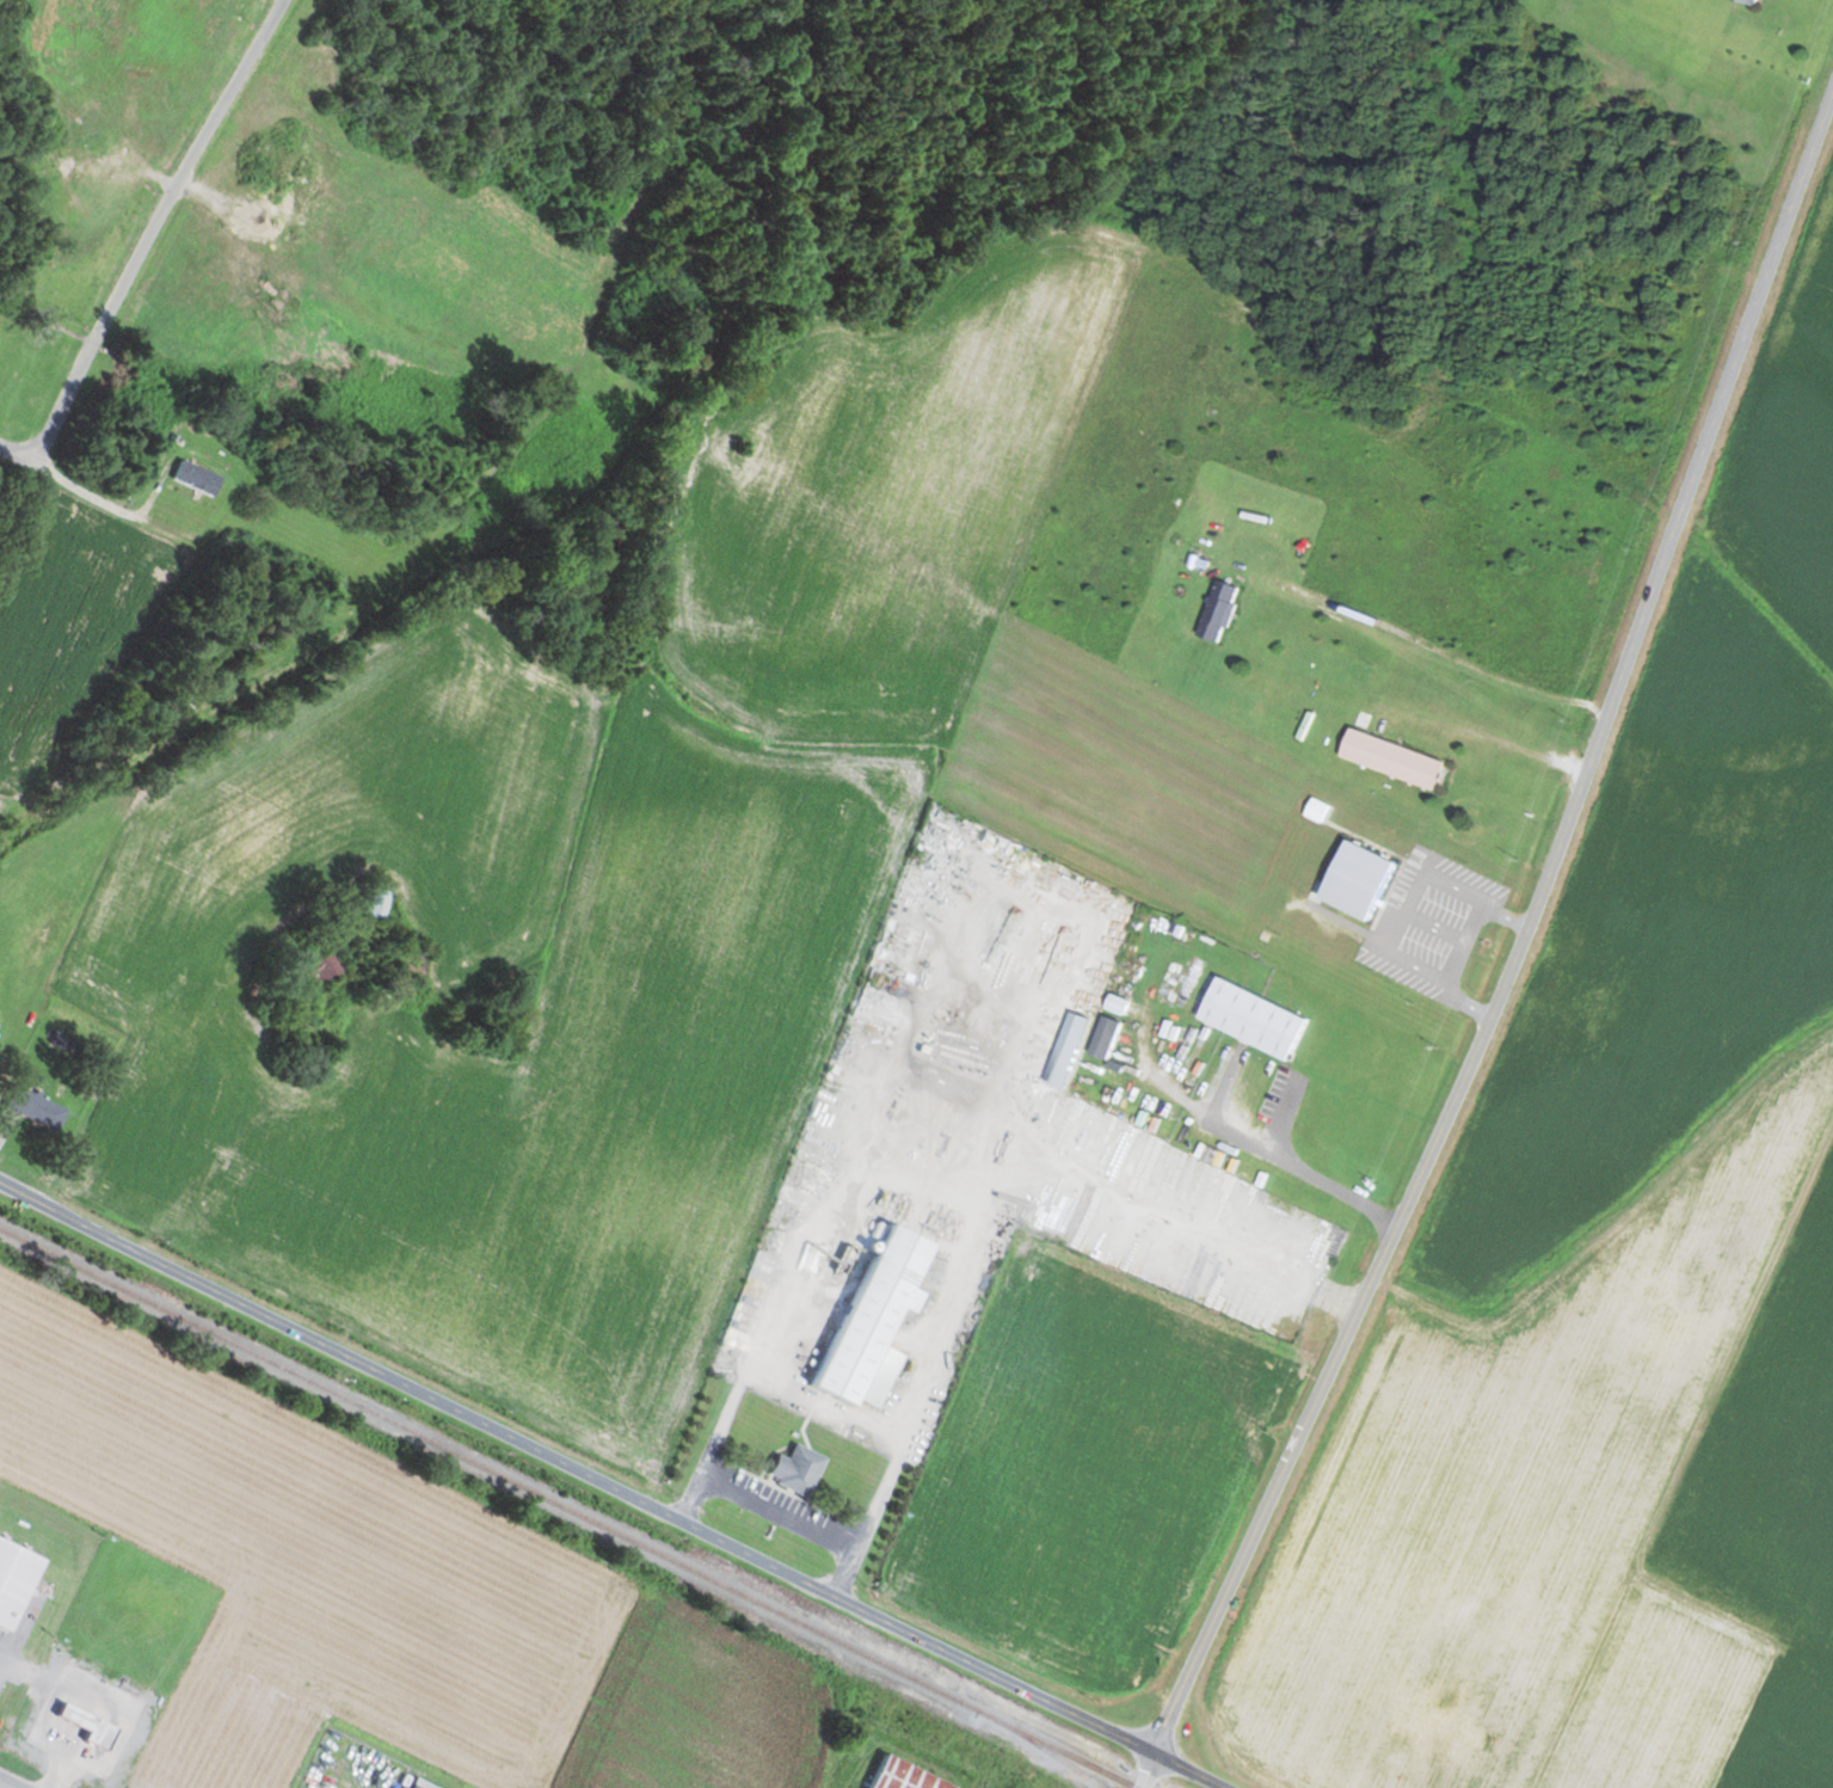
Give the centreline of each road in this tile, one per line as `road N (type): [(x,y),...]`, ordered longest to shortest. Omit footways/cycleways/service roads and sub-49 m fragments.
road 1 (residential): [(1155,1753),(1528,927),(1832,88)]
road 2 (residential): [(1155,1753),(475,1423),(0,1171)]
road 3 (residential): [(371,625),(0,446)]
road 4 (residential): [(0,155),(149,227)]

